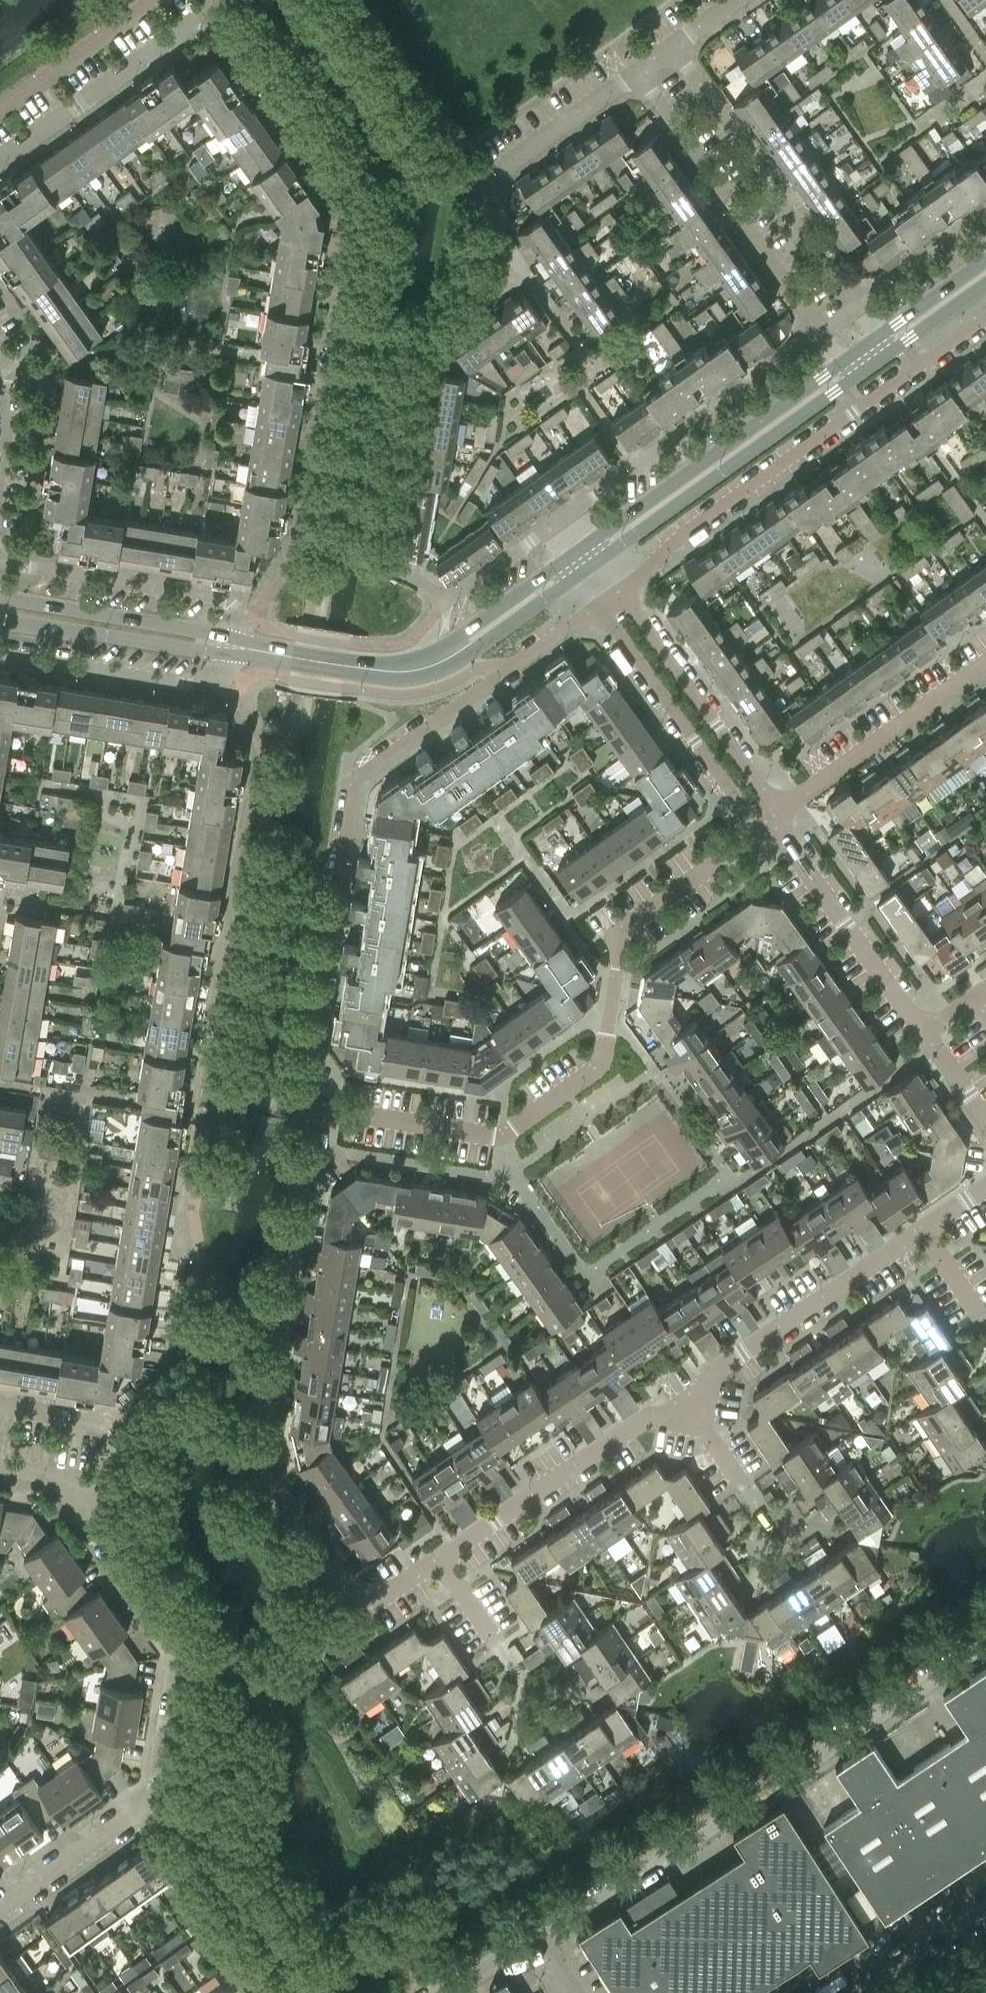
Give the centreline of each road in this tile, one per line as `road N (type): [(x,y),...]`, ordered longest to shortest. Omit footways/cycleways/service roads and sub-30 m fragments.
road 1 (residential): [(537,534),(447,600),(386,558),(423,337),(476,300),(502,167),(635,72)]
road 2 (residential): [(320,1112),(306,1073),(358,785),(599,607)]
road 3 (residential): [(320,1112),(265,1466),(365,1606),(438,1556)]
road 4 (residential): [(760,828),(627,926),(599,1069),(501,1137),(320,1112)]
road 5 (unclassified): [(536,1941),(985,1638)]
road 6 (residential): [(0,1907),(139,1811),(157,1782),(175,1644),(92,1522)]
road 7 (residential): [(622,591),(693,525),(985,318)]
road 8 (secondary): [(566,574),(466,646),(405,670),(235,648)]
road 9 (residential): [(857,306),(672,45)]
road 10 (residential): [(635,72),(821,331)]
road 11 (residential): [(821,331),(570,509)]
road 12 (secondary): [(843,372),(599,550)]
road 13 (residential): [(688,1407),(716,1370),(922,1229)]
road 14 (residential): [(438,1556),(646,1417),(688,1407)]
road 15 (residential): [(235,648),(240,618),(228,600),(0,561)]
road 16 (residential): [(599,607),(760,828)]
road 17 (residential): [(779,812),(622,591)]
road 18 (residential): [(779,812),(985,663)]
road 19 (residential): [(0,159),(199,21)]
road 20 (residential): [(789,846),(924,1031)]
road 21 (residential): [(214,682),(0,653)]
road 22 (residential): [(92,1522),(114,1429),(0,1406)]
road 23 (unclassified): [(824,1992),(985,1896)]
road 24 (secondary): [(164,634),(0,596)]
road 25 (secondary): [(0,622),(164,634)]
road 26 (residential): [(985,214),(857,306)]

